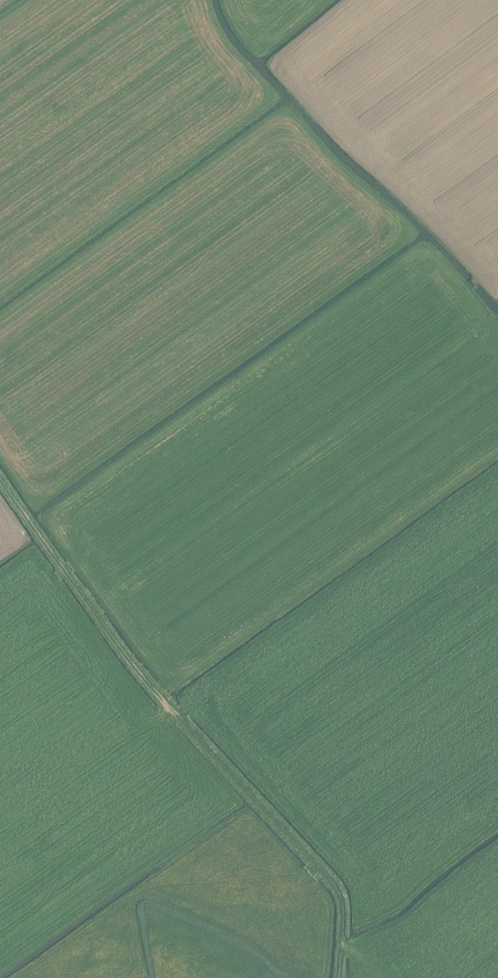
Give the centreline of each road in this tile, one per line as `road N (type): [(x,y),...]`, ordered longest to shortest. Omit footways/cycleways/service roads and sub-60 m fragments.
road 1 (track): [(318,865),(126,656),(0,477)]

